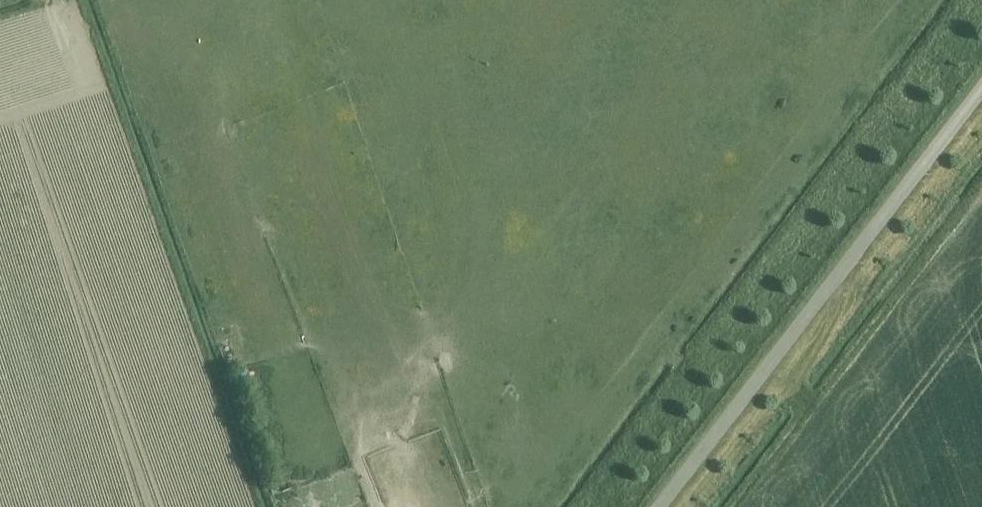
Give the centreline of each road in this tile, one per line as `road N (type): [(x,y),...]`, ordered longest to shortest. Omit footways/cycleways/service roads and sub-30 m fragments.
road 1 (unclassified): [(657,506),(981,88)]

